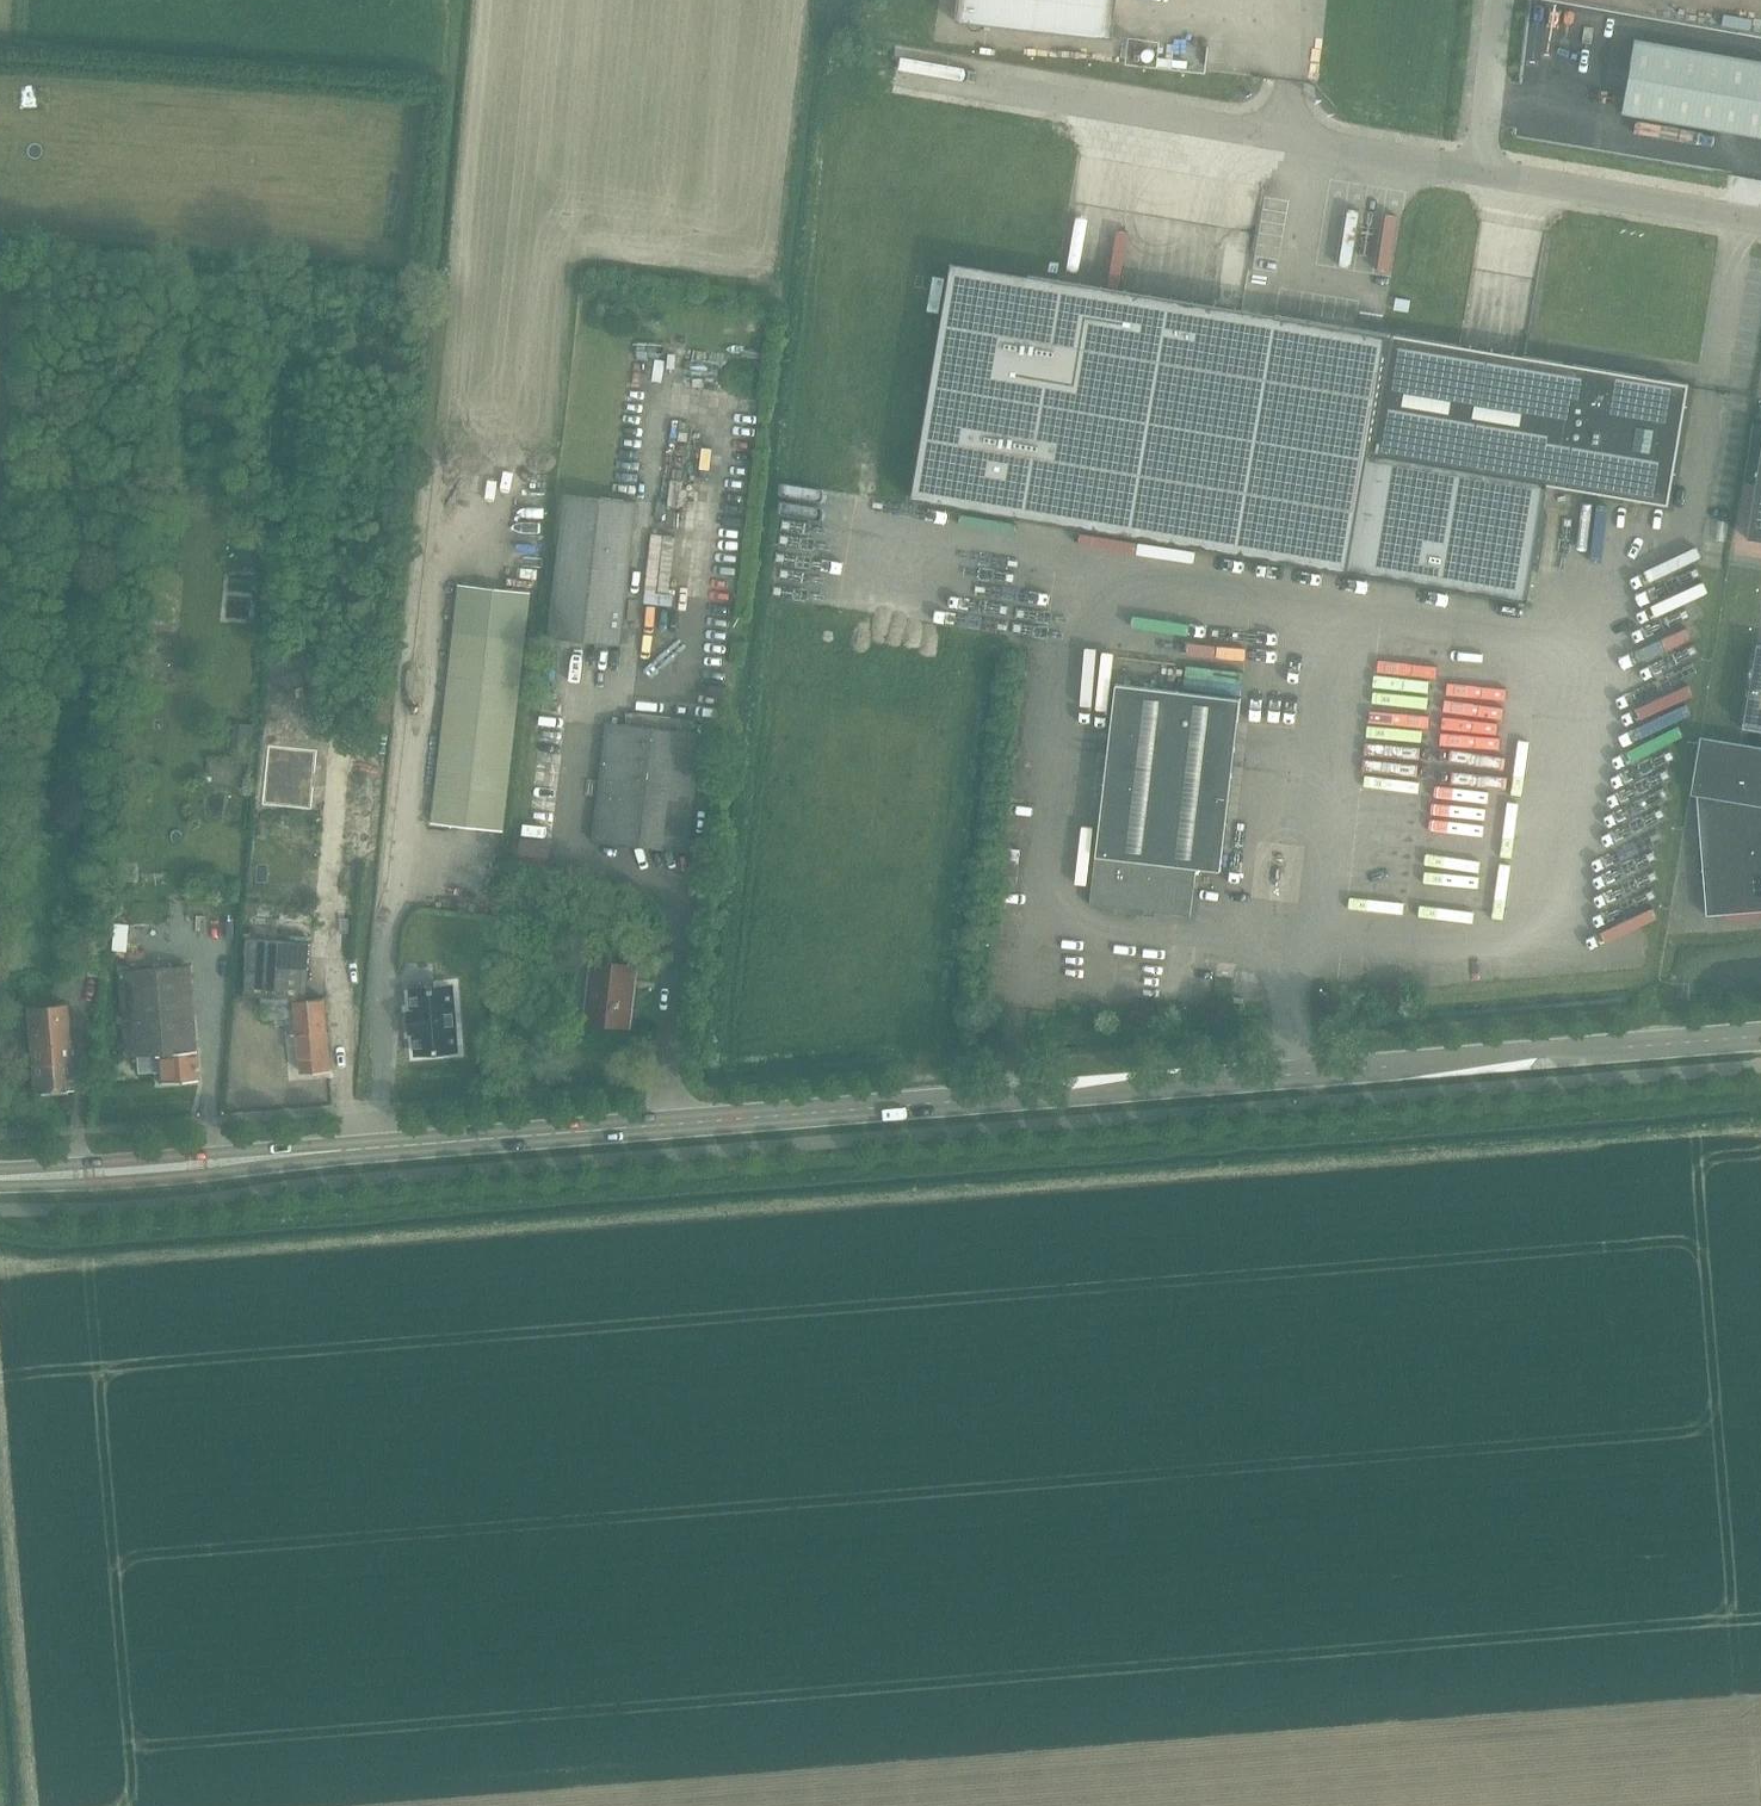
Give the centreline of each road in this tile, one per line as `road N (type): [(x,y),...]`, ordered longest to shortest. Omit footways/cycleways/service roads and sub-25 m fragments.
road 1 (secondary): [(339,1150),(1760,1036)]
road 2 (track): [(481,469),(542,388),(576,256),(604,245),(733,258),(765,243),(794,0)]
road 3 (unclassified): [(1477,173),(905,72)]
road 4 (secondary): [(0,1185),(216,1173),(339,1150)]
road 5 (secondary): [(339,1150),(0,1169)]
road 6 (unclassified): [(1760,222),(1477,173)]
road 7 (unclassified): [(1477,173),(1498,0)]

